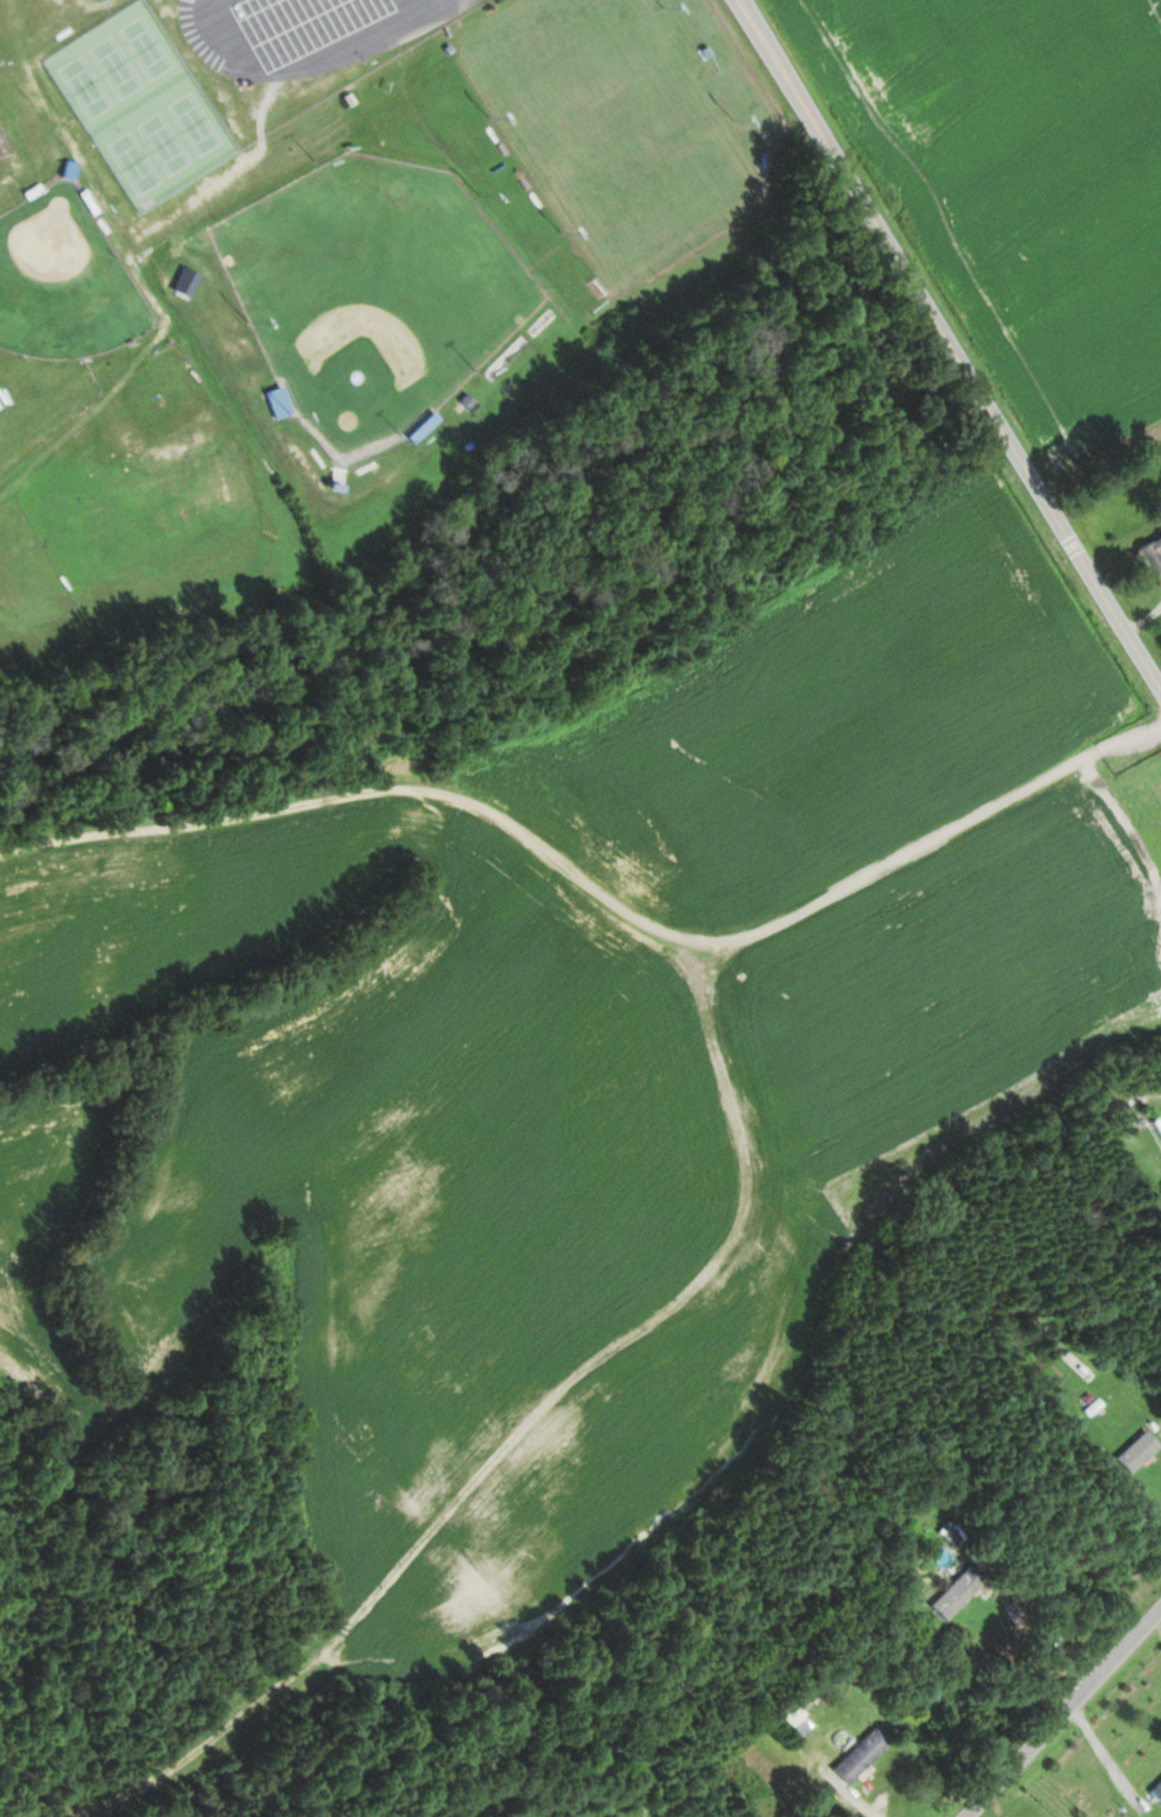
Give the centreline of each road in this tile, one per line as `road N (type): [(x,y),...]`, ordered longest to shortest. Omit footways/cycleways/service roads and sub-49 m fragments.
road 1 (residential): [(1160,684),(743,0)]
road 2 (residential): [(972,1816),(1160,1614)]

